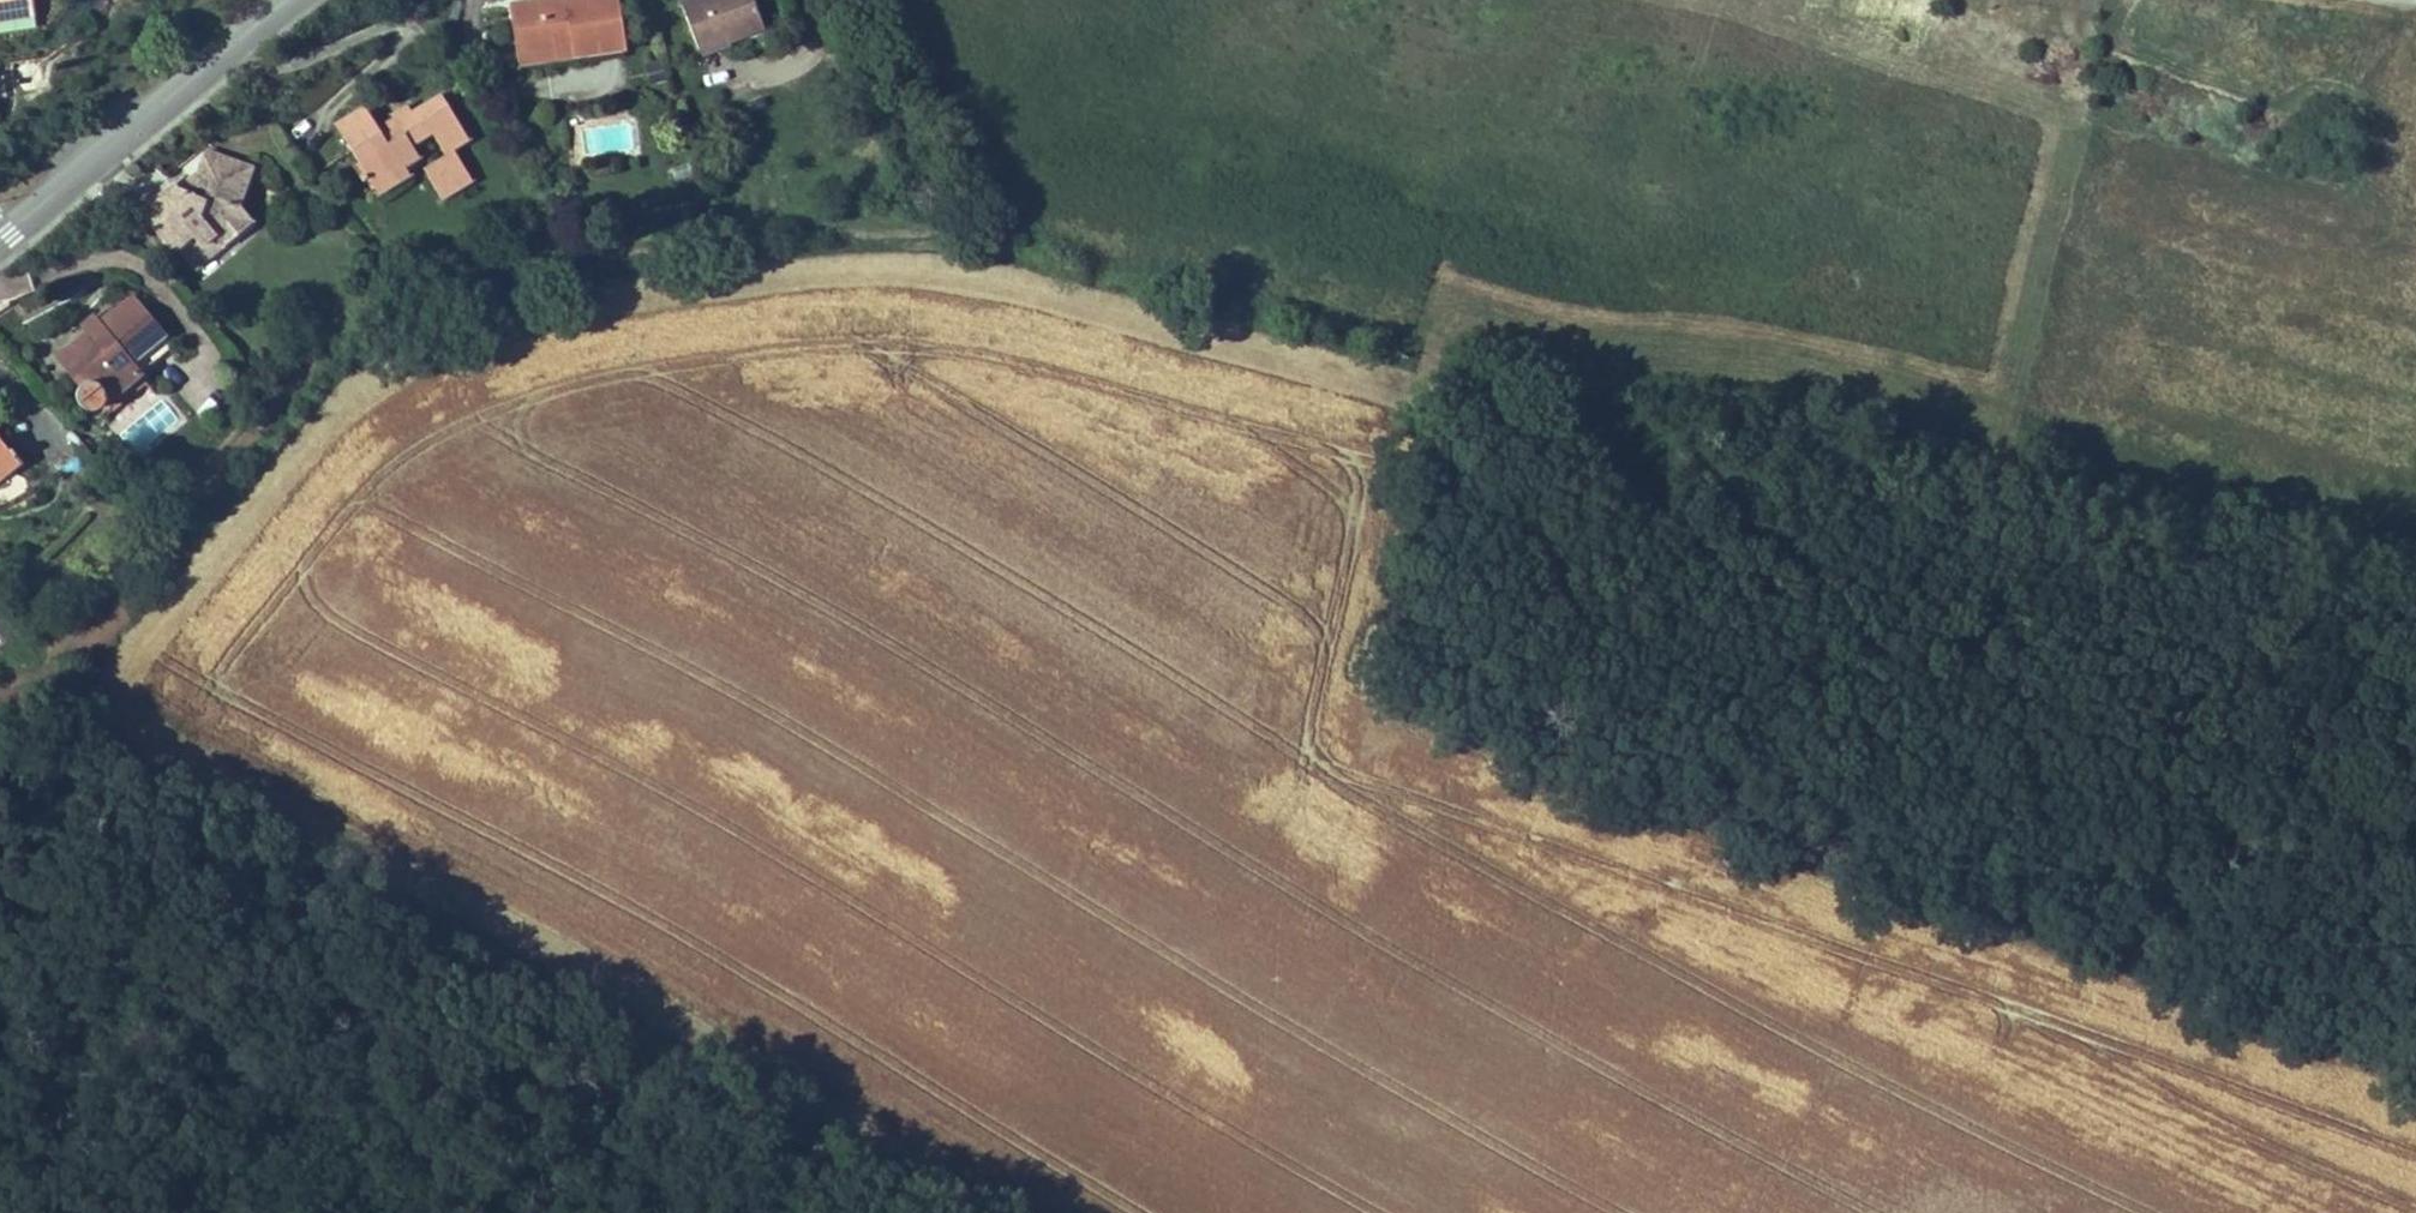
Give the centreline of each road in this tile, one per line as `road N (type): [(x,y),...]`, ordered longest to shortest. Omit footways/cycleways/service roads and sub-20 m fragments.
road 1 (unclassified): [(0,239),(287,0)]

